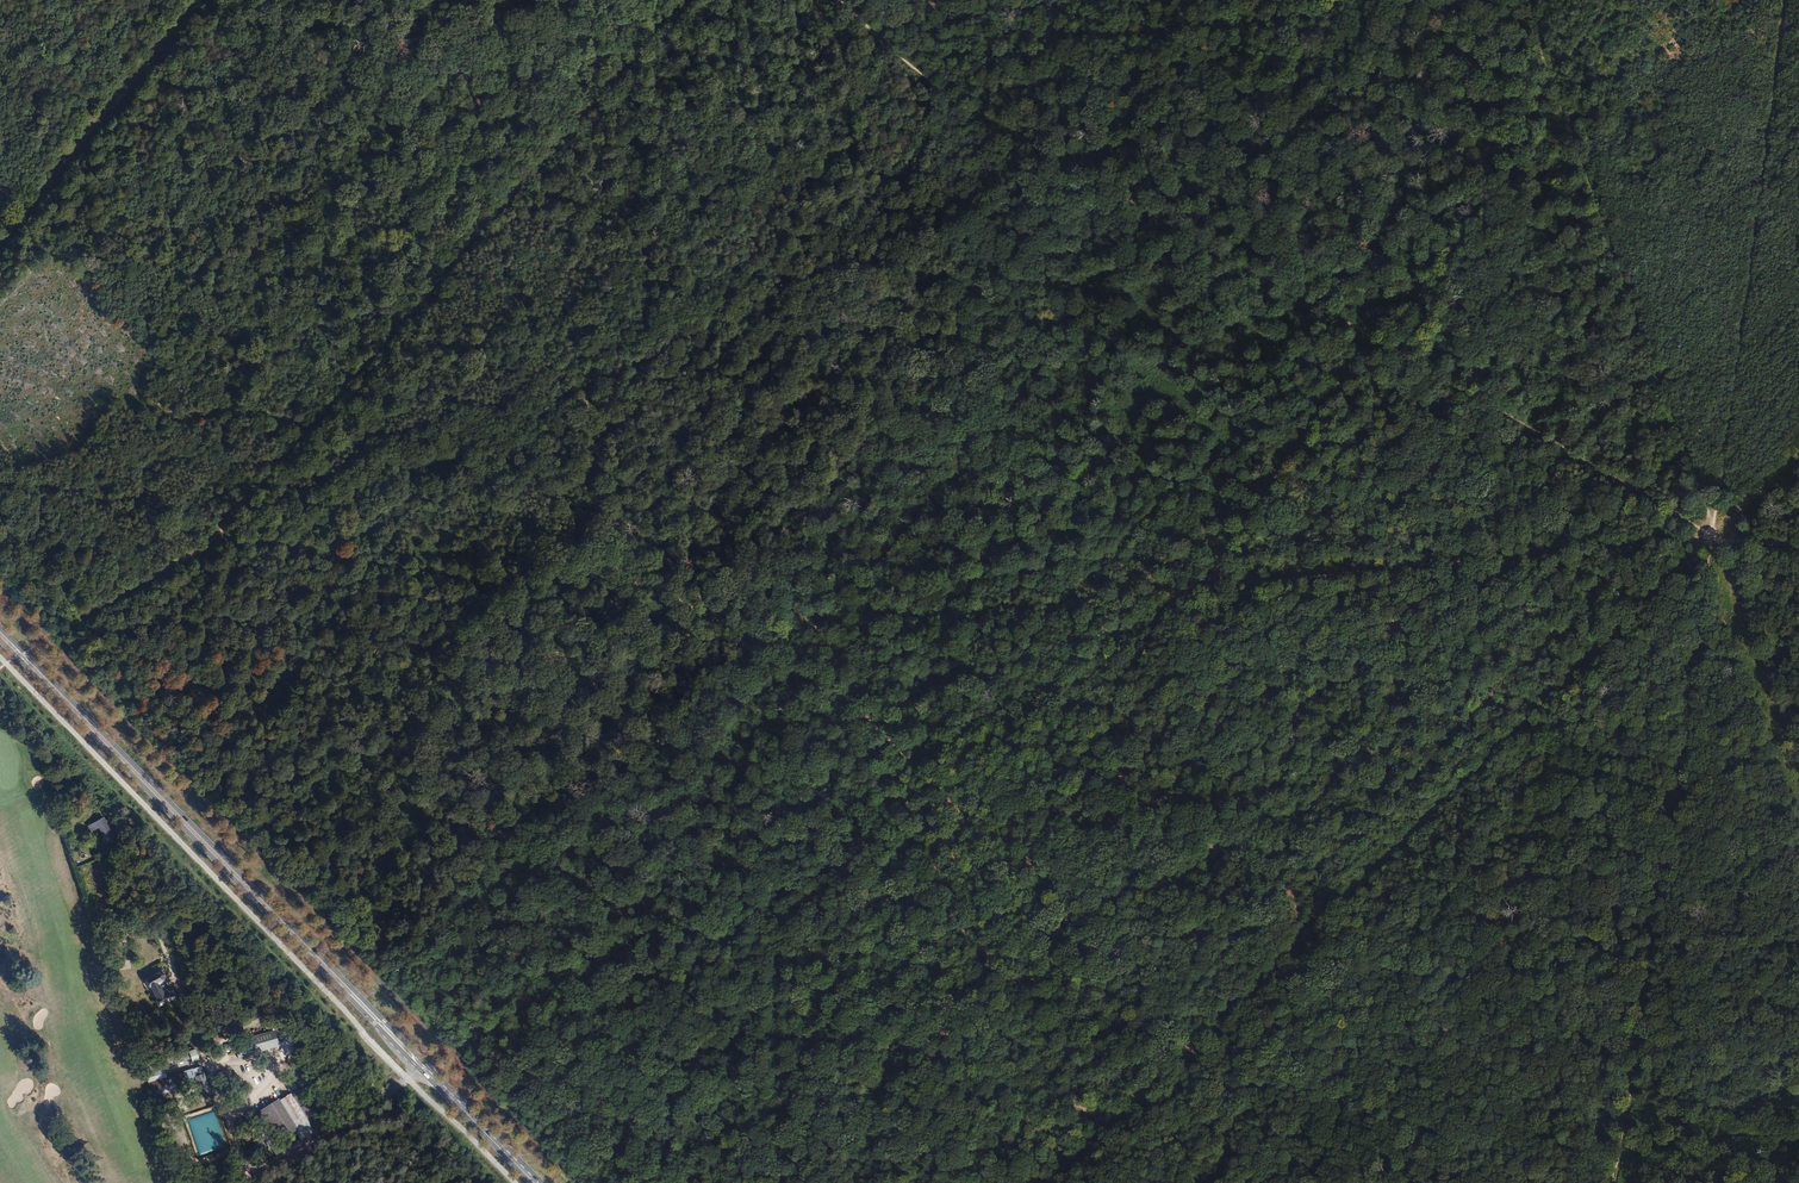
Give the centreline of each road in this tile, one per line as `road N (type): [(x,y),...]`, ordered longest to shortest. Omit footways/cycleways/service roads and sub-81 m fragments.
road 1 (track): [(914,766),(1191,587),(1609,0)]
road 2 (track): [(1714,530),(1272,585),(767,631)]
road 3 (track): [(1714,530),(1197,1044),(1025,1182)]
road 4 (track): [(1714,530),(1029,151)]
road 5 (primary): [(541,1182),(0,628)]
road 6 (primary): [(0,640),(530,1182)]
road 7 (track): [(675,0),(213,538)]
road 8 (track): [(767,631),(239,680),(109,702)]
road 9 (track): [(1618,1182),(1714,530)]
road 10 (track): [(1328,1182),(914,766)]
road 11 (track): [(767,631),(744,612),(656,580),(481,579),(213,538)]
road 12 (track): [(1714,530),(1522,0)]
road 13 (track): [(1029,151),(810,232),(795,246),(784,267),(763,473),(758,492),(714,530)]
road 14 (track): [(1714,530),(1788,0)]
road 15 (track): [(914,766),(750,567),(598,438),(583,373)]
road 16 (track): [(881,1182),(914,766)]
road 17 (track): [(1328,0),(1029,151)]
road 18 (track): [(0,242),(202,0)]
road 19 (track): [(1798,768),(1714,530)]
road 20 (track): [(1029,151),(917,79),(836,0)]
road 21 (track): [(583,373),(576,260),(527,172)]
road 22 (track): [(213,538),(46,637)]
road 23 (track): [(583,373),(553,371),(484,323),(440,326),(407,317)]

